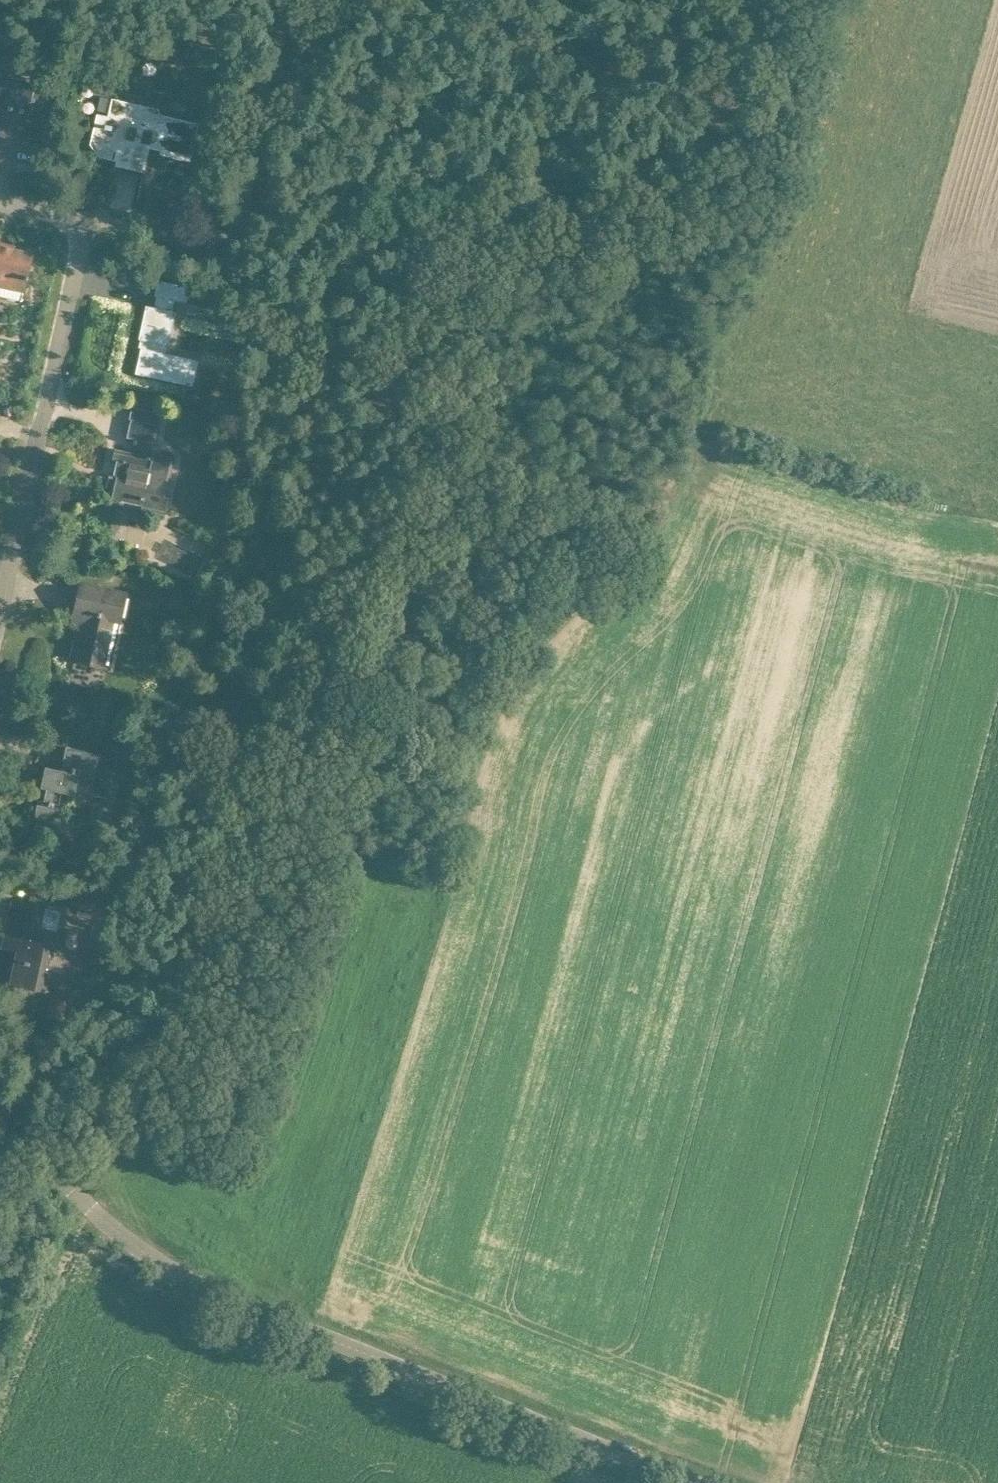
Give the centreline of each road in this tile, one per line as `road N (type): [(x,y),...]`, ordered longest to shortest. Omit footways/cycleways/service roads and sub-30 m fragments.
road 1 (unclassified): [(697,1482),(175,1271),(92,1208),(0,1108)]
road 2 (unclassified): [(0,612),(85,221)]
road 3 (unclassified): [(85,221),(189,241),(220,242),(238,227),(273,94),(286,0)]

